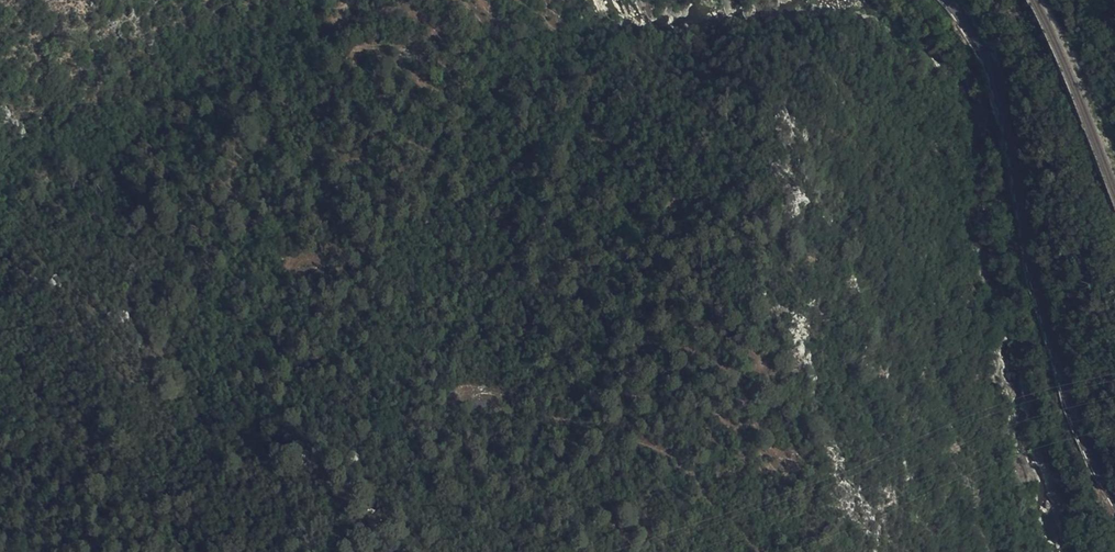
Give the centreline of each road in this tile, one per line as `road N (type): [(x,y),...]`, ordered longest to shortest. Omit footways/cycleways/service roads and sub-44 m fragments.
road 1 (tertiary): [(1114,498),(1075,414),(1052,344),(988,55),(948,0)]

